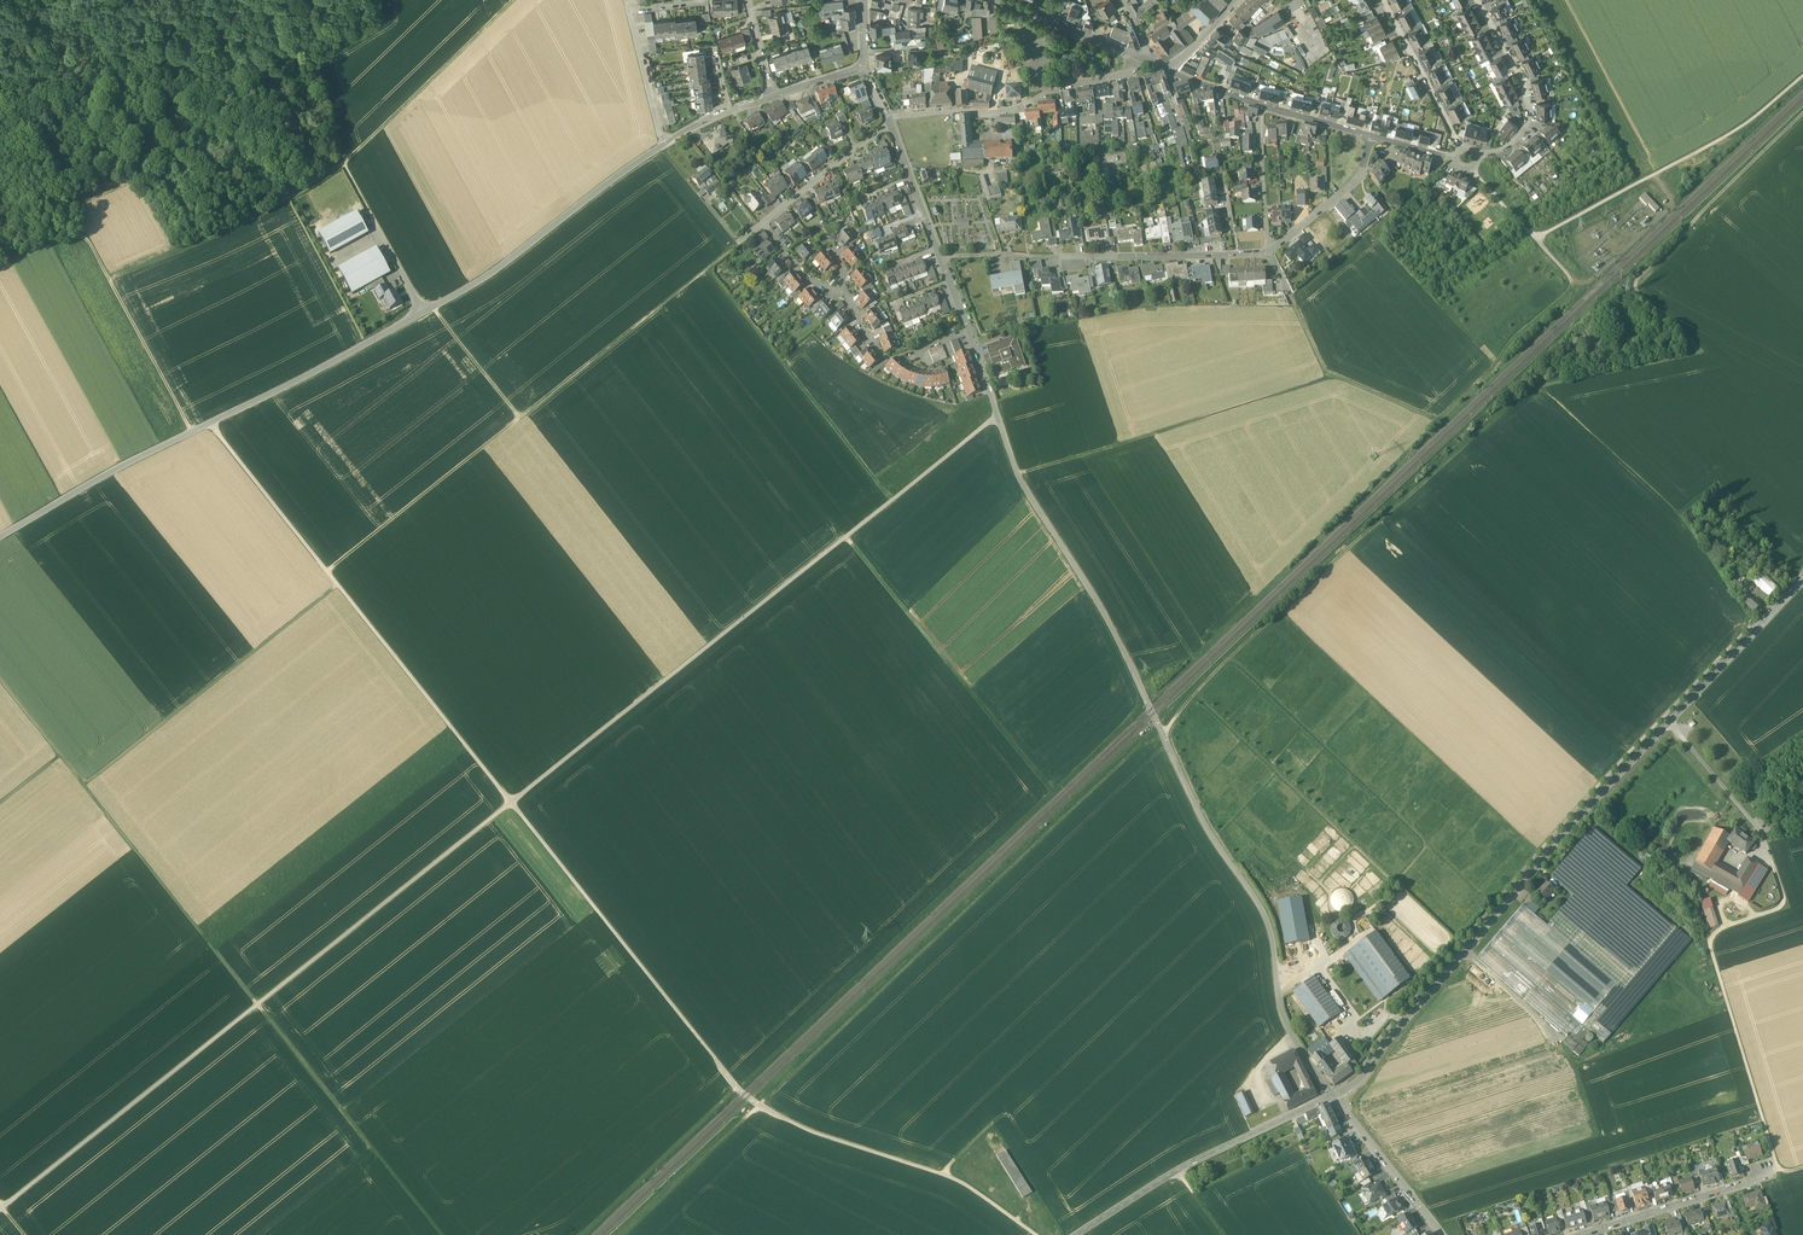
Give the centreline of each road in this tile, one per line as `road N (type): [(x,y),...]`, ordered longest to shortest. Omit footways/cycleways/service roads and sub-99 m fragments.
road 1 (track): [(0,1209),(1000,419)]
road 2 (unclassified): [(1036,1234),(963,1184),(814,1137),(737,1088),(210,423)]
road 3 (track): [(1163,734),(1230,659),(1525,395),(1691,354),(1695,345),(1640,297),(1636,283),(1802,114)]
road 4 (track): [(328,571),(707,269),(893,500)]
road 5 (unclassified): [(1334,1096),(1285,1020),(1265,915),(1206,826),(1085,579),(1028,493),(1000,419)]
road 6 (track): [(619,1234),(1160,728)]
road 7 (track): [(443,1234),(0,679)]
road 8 (tertiary): [(1802,580),(1557,841),(1368,1071),(1334,1096)]
road 9 (secondary): [(210,423),(493,271),(667,144)]
road 10 (track): [(343,165),(253,218),(111,278),(191,432)]
road 11 (track): [(1022,480),(1326,386),(1293,300)]
road 12 (track): [(1776,875),(1781,907),(1725,927),(1710,942),(1784,1172)]
road 13 (residential): [(938,256),(1269,254)]
road 14 (track): [(340,586),(84,786)]
road 15 (track): [(1326,386),(1434,430),(1576,295),(1578,284)]
road 16 (track): [(846,537),(1046,789)]
road 17 (track): [(1535,239),(1742,127),(1802,76)]
road 18 (tertiary): [(1334,1096),(1188,1163),(1076,1234)]
road 19 (track): [(511,0),(343,165),(367,208)]
road 20 (residential): [(889,121),(1014,110),(1059,87),(1128,74),(1138,57)]
road 21 (secondary): [(0,537),(210,423)]
road 22 (track): [(580,1234),(737,1088)]
road 23 (residential): [(1479,155),(1517,139),(1529,110),(1519,72),(1479,0)]
road 24 (residential): [(1585,1234),(1765,1175)]
road 25 (residential): [(1334,1096),(1441,1234)]
road 26 (residential): [(1384,0),(1460,148)]
road 27 (residential): [(847,292),(886,360),(968,331)]
road 28 (residential): [(762,223),(889,121)]
road 29 (residential): [(1269,254),(1361,175),(1372,137)]
road 30 (secondary): [(999,0),(1138,57)]
road 31 (residential): [(1262,105),(1269,254)]
road 32 (residential): [(938,256),(889,121)]
road 33 (track): [(520,419),(433,307)]
road 34 (track): [(111,278),(86,237),(52,241),(0,266)]
road 35 (residential): [(667,144),(629,12)]

